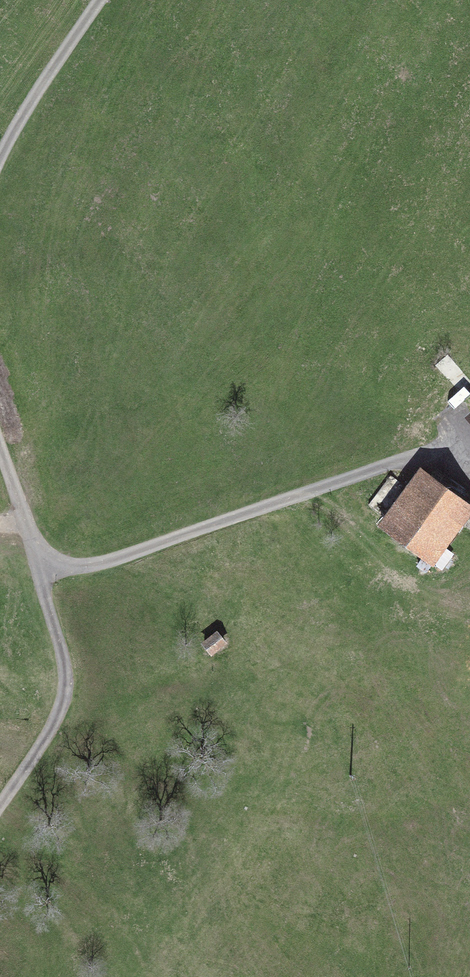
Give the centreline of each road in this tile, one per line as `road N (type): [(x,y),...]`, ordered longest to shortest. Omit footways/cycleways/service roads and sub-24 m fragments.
road 1 (track): [(36,575),(430,456),(469,474)]
road 2 (track): [(36,575),(63,693),(46,740),(0,806)]
road 3 (unclassified): [(98,0),(0,152)]
road 4 (unclassified): [(0,455),(36,575)]

